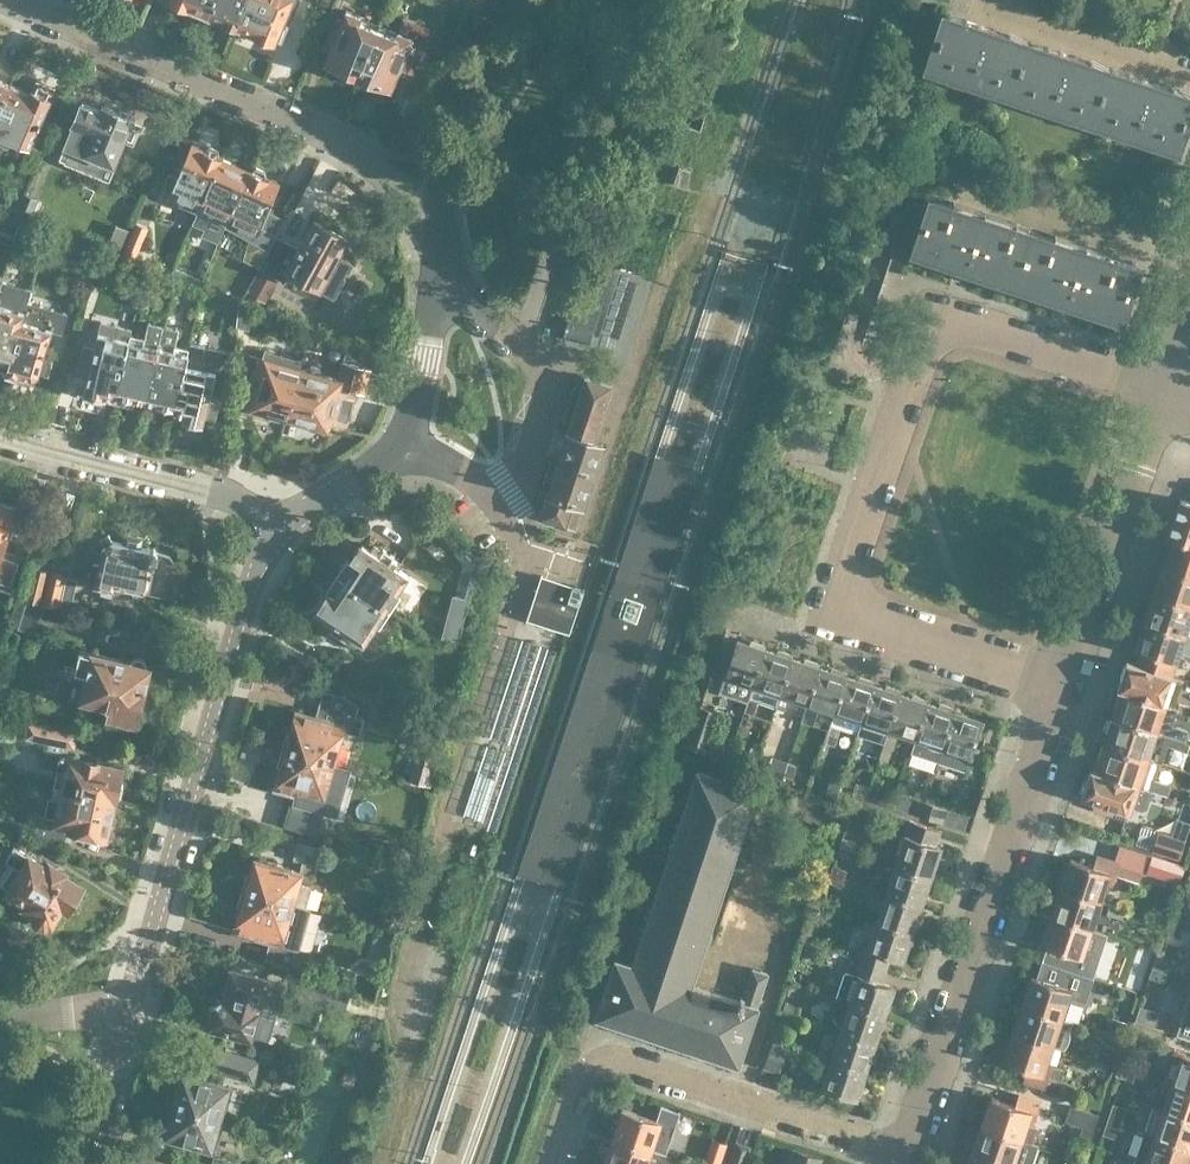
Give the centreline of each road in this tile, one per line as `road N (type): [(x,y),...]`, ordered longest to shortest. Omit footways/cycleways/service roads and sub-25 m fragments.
road 1 (residential): [(1063,693),(846,625),(833,611),(902,373),(925,311),(1160,397)]
road 2 (residential): [(130,1012),(255,571),(282,530)]
road 3 (tertiary): [(905,1151),(1063,693)]
road 4 (residential): [(443,200),(268,108),(16,0)]
road 5 (residential): [(905,1151),(609,1051),(588,1067),(555,1163)]
road 6 (tertiary): [(1063,693),(1160,397)]
road 7 (residential): [(282,530),(237,499),(0,433)]
road 8 (residential): [(404,438),(483,487),(522,470),(551,387),(519,348)]
road 9 (residential): [(443,200),(504,0)]
road 10 (residential): [(87,1163),(130,1012)]
road 11 (residential): [(404,438),(438,286)]
road 12 (residential): [(282,530),(404,438)]

